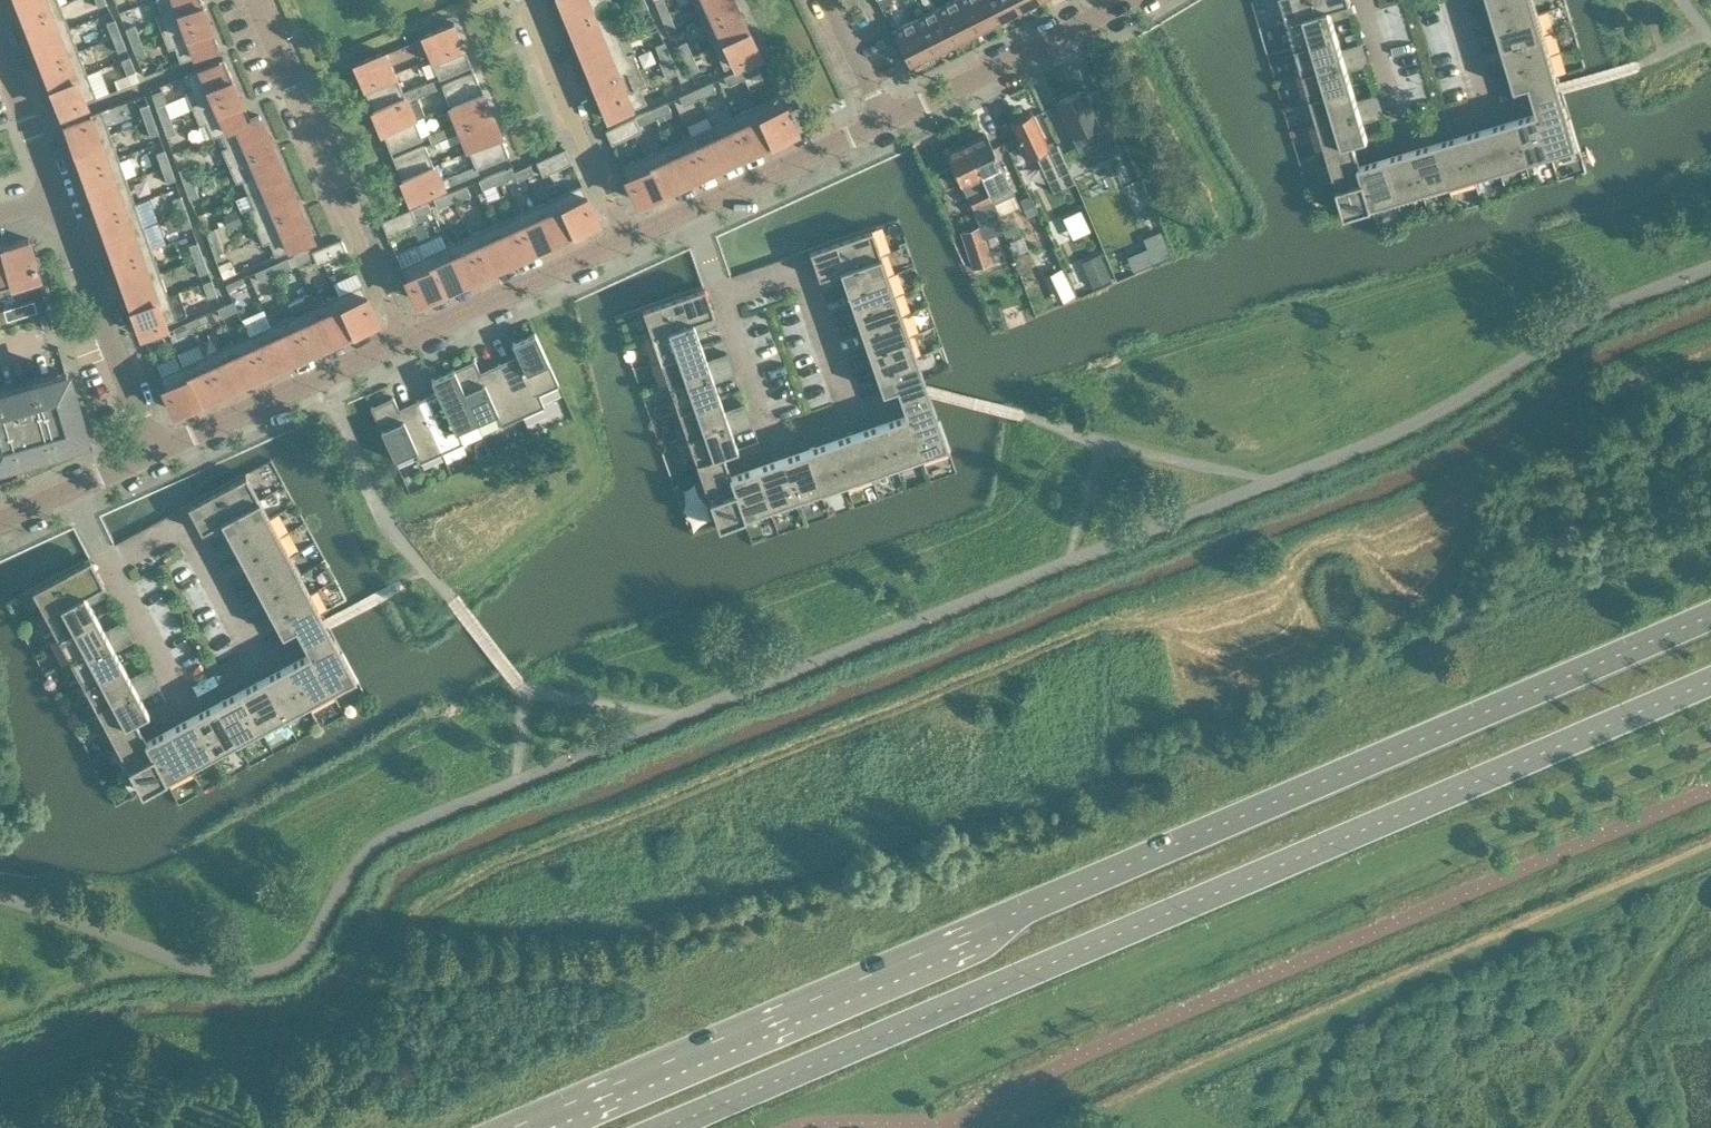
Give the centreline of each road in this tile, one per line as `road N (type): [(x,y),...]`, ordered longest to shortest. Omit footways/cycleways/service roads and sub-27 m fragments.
road 1 (primary): [(1710,615),(508,1127)]
road 2 (primary): [(661,1127),(1710,682)]
road 3 (residential): [(721,297),(773,446),(853,419),(802,268)]
road 4 (residential): [(111,566),(185,703),(256,664),(180,529)]
road 5 (residential): [(402,341),(255,0)]
road 6 (residential): [(1366,0),(1407,135),(1488,111),(1454,0)]
road 7 (residential): [(154,453),(402,341)]
road 8 (residential): [(879,125),(1122,4)]
road 9 (residential): [(619,243),(512,0)]
road 10 (residential): [(402,341),(619,243)]
road 11 (residential): [(689,211),(879,125)]
road 12 (residential): [(56,200),(0,53)]
road 13 (residential): [(154,453),(104,323)]
road 14 (residential): [(820,0),(879,125)]
road 15 (residential): [(104,323),(56,200)]

